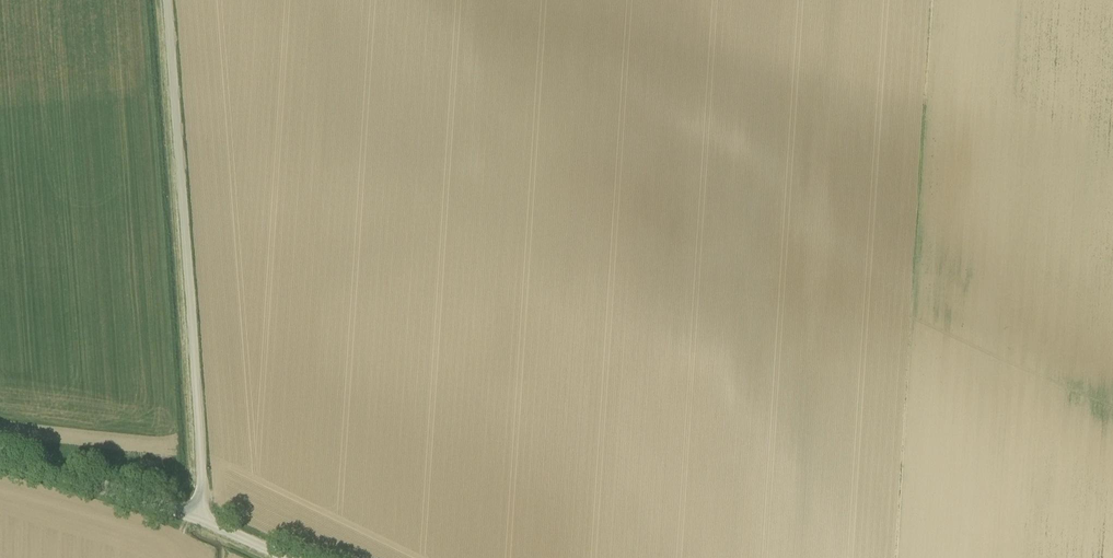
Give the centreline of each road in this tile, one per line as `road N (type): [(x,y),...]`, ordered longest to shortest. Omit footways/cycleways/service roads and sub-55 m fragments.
road 1 (unclassified): [(198,518),(204,493),(166,0)]
road 2 (unclassified): [(0,462),(198,518)]

